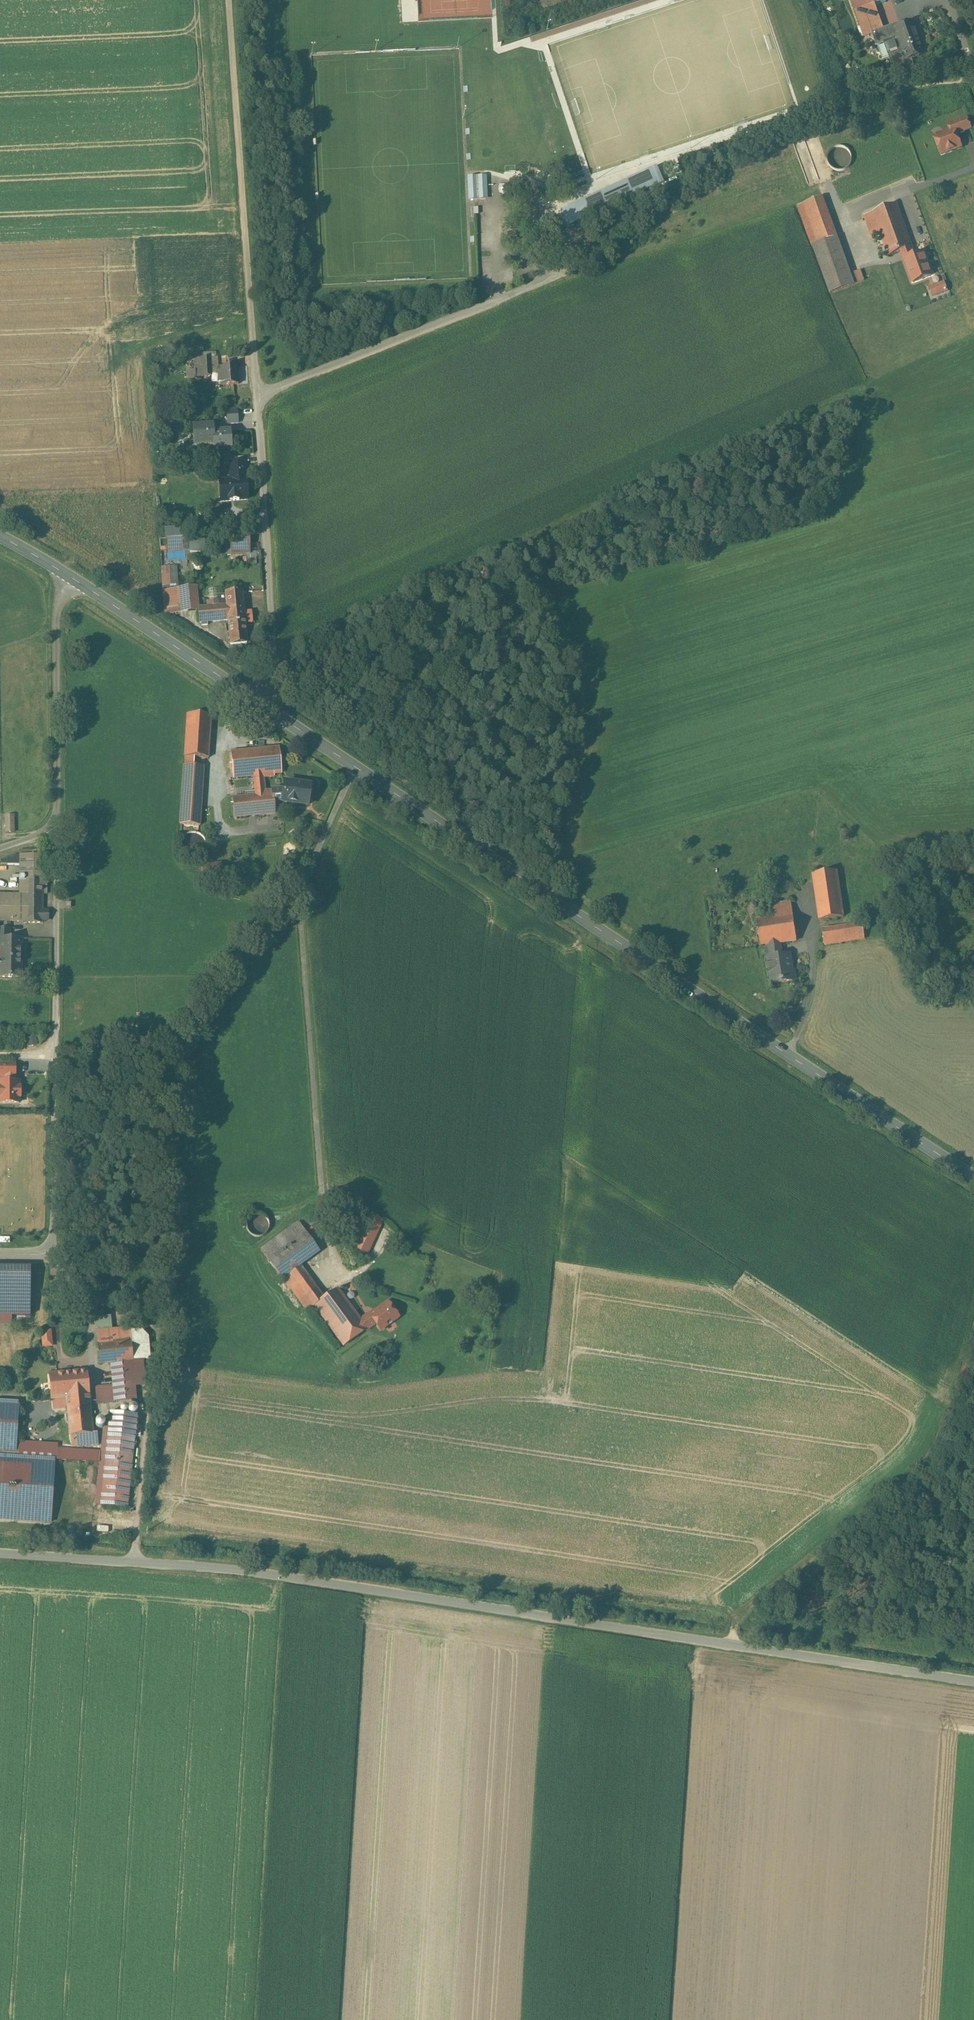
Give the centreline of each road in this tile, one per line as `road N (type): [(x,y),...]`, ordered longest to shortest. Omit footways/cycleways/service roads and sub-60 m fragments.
road 1 (unclassified): [(0,1555),(248,1572),(973,1682)]
road 2 (secondary): [(264,707),(973,1176)]
road 3 (unclassified): [(229,0),(270,606),(272,692),(264,707)]
road 4 (track): [(721,1644),(753,1599),(902,1489),(964,1374),(973,1337)]
road 5 (unclassified): [(56,815),(57,608),(73,580)]
road 6 (secondary): [(73,580),(264,707)]
road 7 (unclassified): [(56,815),(55,1027)]
road 8 (unclassified): [(55,1027),(52,1237)]

